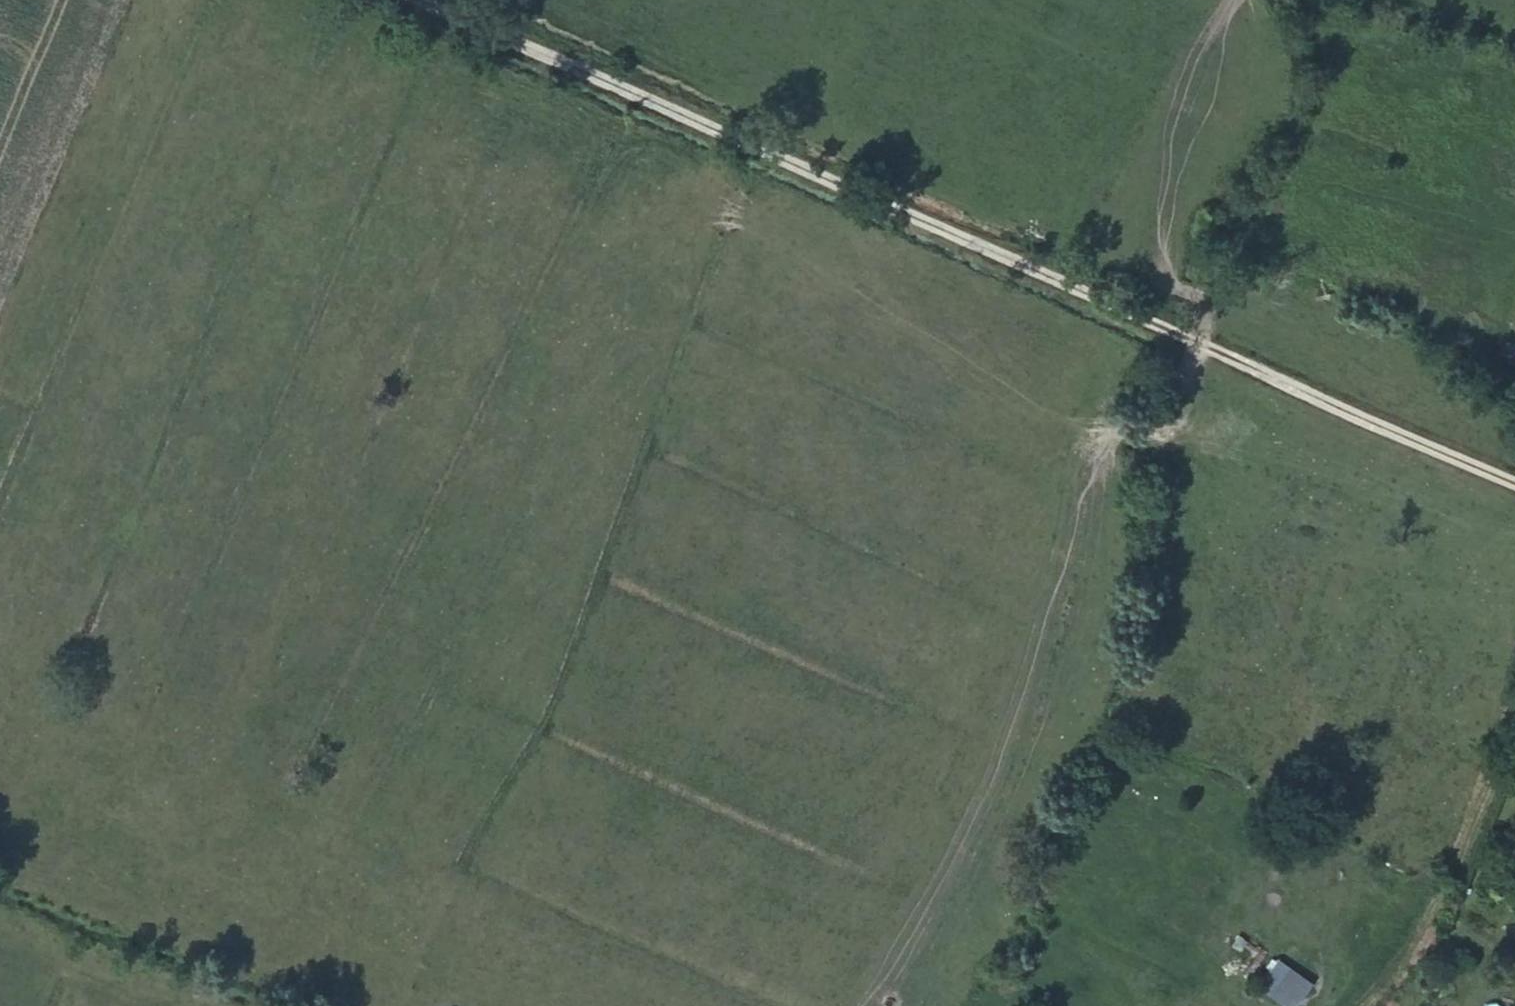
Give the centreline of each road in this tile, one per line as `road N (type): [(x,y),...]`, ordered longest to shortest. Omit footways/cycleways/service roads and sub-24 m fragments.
road 1 (track): [(1514,483),(422,0)]
road 2 (track): [(1514,720),(1432,921),(1359,1005)]

